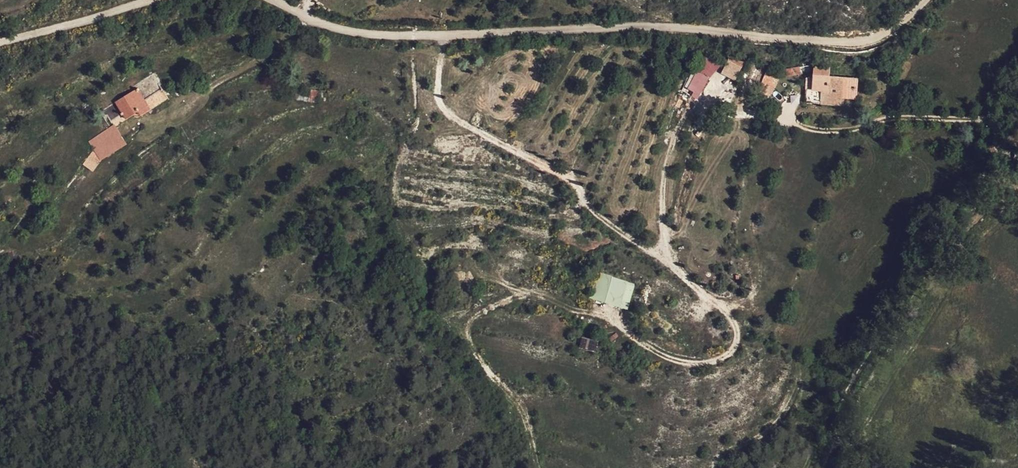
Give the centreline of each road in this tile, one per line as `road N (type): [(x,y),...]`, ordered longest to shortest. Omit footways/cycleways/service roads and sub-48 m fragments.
road 1 (track): [(445,33),(442,107),(565,176),(599,215),(722,306),(738,337),(724,354),(692,364),(649,347),(613,319),(542,296),(480,315),(470,333),(473,347),(529,421),(541,467)]
road 2 (unclassified): [(268,0),(370,35),(716,31),(850,43),(885,36),(925,0)]
road 3 (track): [(1017,94),(950,208),(937,248),(837,436)]
road 4 (unclassified): [(0,42),(159,0)]

